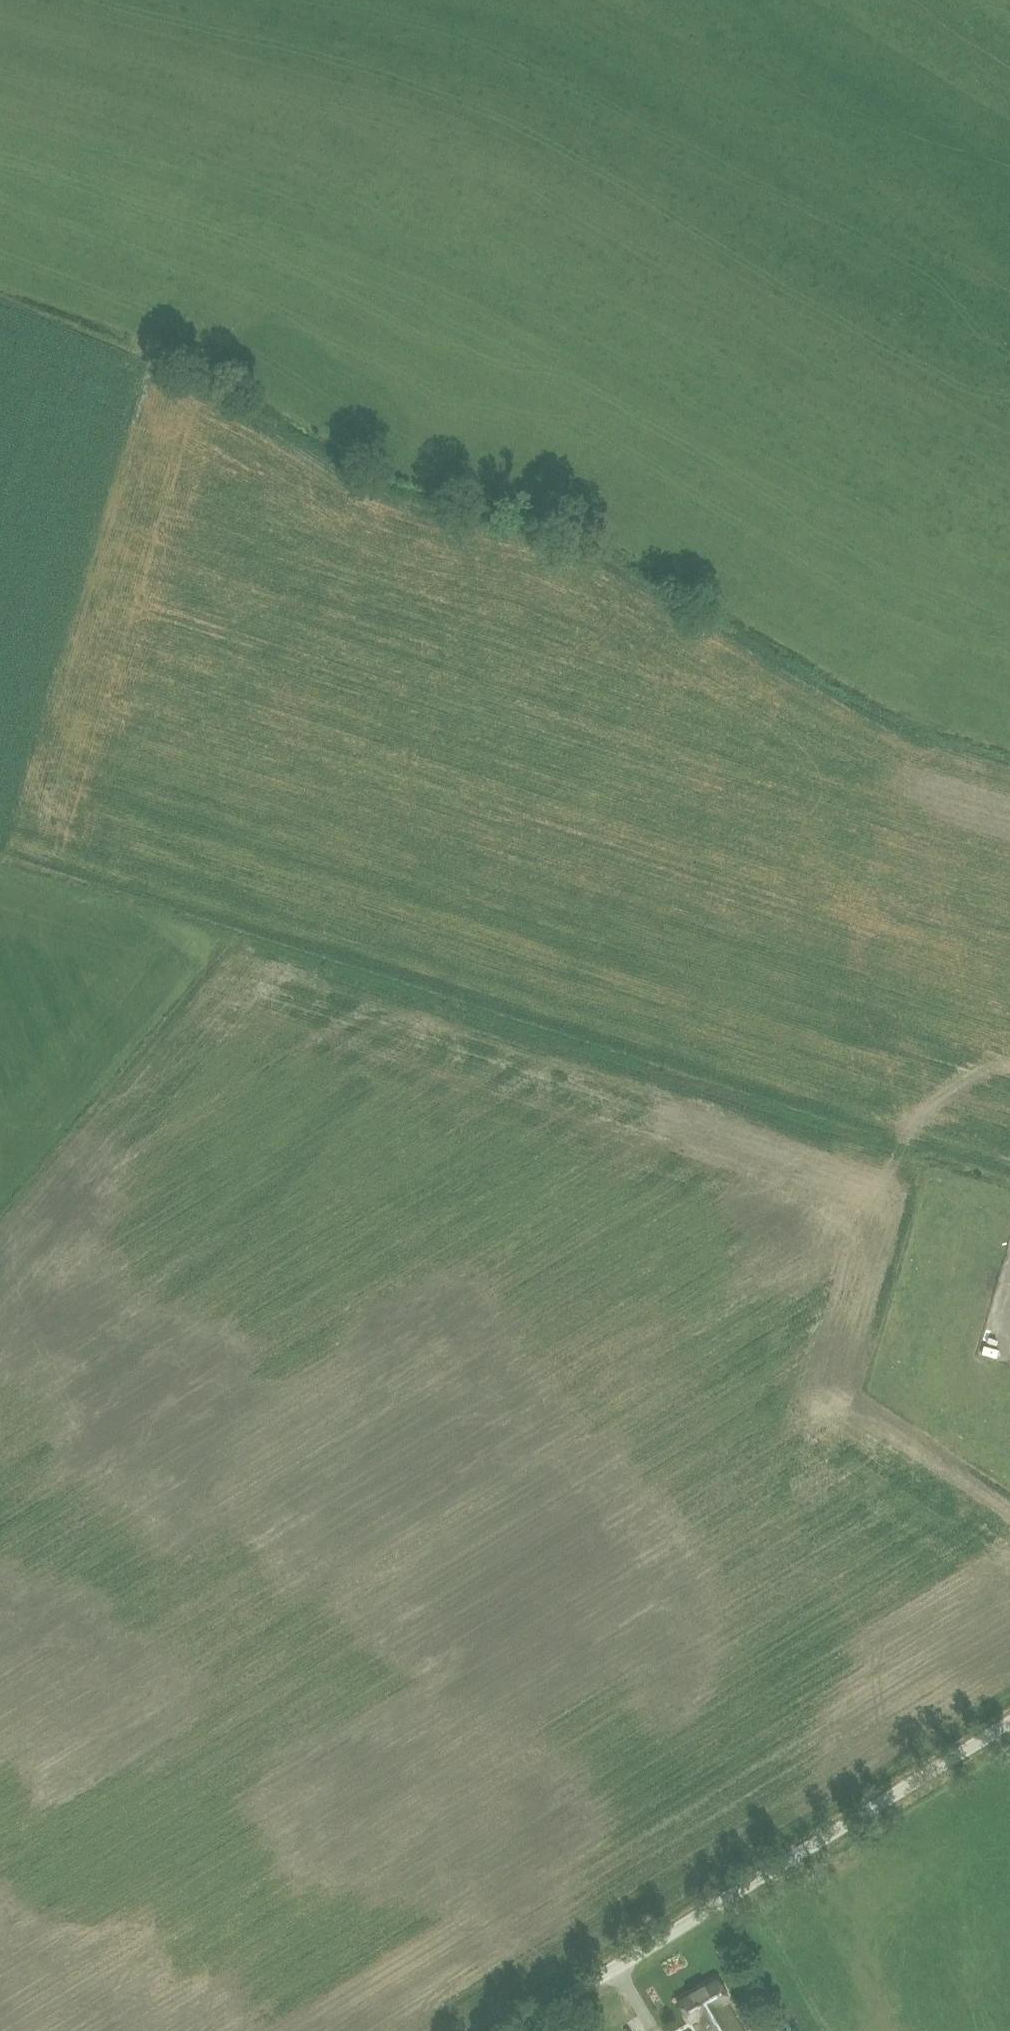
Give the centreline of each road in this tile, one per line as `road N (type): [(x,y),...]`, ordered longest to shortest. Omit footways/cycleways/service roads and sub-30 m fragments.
road 1 (unclassified): [(494,2030),(1009,1715)]

